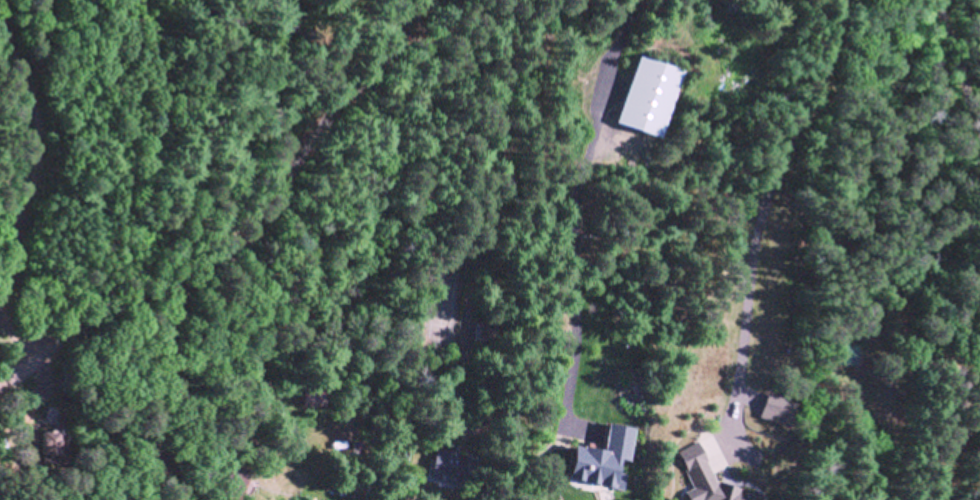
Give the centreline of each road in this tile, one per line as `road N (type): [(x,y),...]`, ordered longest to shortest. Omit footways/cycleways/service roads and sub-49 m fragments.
road 1 (residential): [(422,0),(300,133),(190,164),(72,171)]
road 2 (residential): [(0,37),(32,138),(72,171)]

